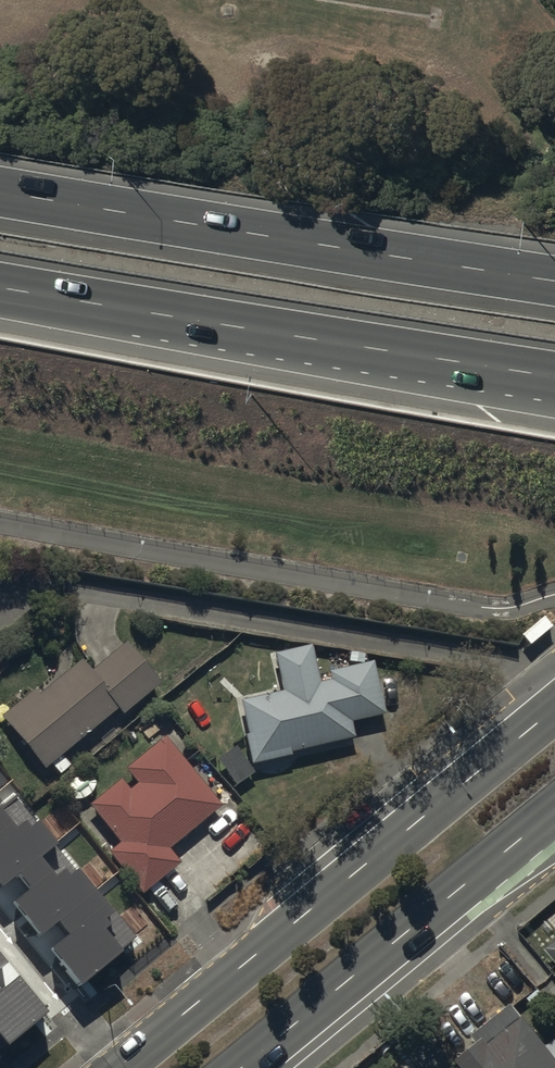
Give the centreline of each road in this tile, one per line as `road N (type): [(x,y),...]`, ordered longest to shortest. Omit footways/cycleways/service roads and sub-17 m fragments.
road 1 (secondary): [(117,1067),(554,709)]
road 2 (motorway): [(0,190),(554,279)]
road 3 (motorway): [(554,375),(0,287)]
road 4 (secondary): [(554,828),(262,1067)]

